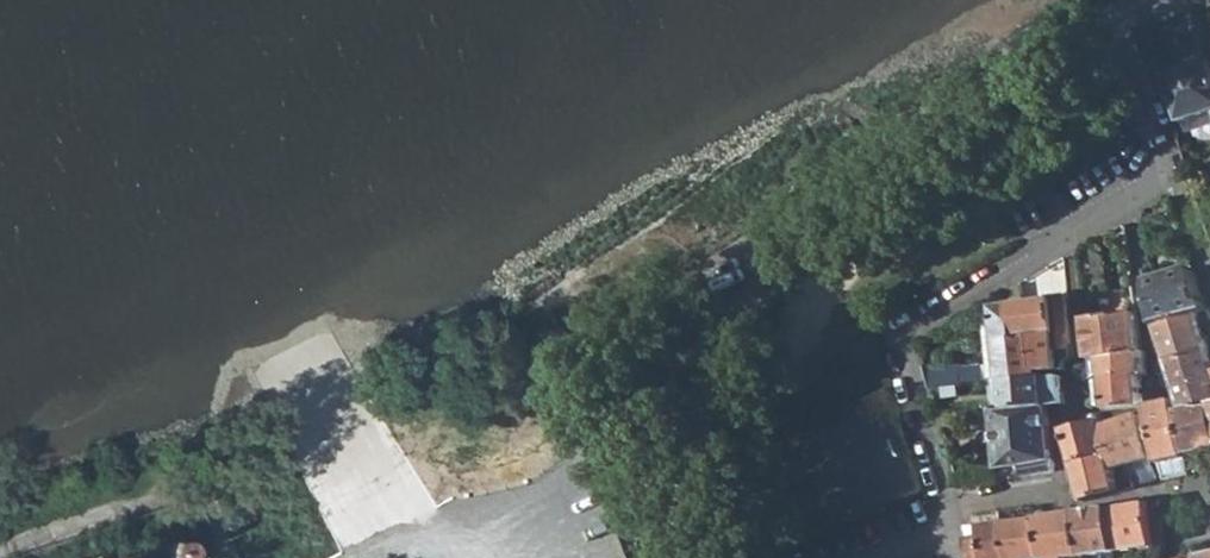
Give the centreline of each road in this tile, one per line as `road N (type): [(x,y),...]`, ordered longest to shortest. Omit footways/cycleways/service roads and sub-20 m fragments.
road 1 (residential): [(692,557),(676,491),(686,397),(752,273),(801,220),(1118,24)]
road 2 (residential): [(1176,176),(900,328),(945,506)]
road 3 (residential): [(1176,176),(1138,56),(1118,24)]

